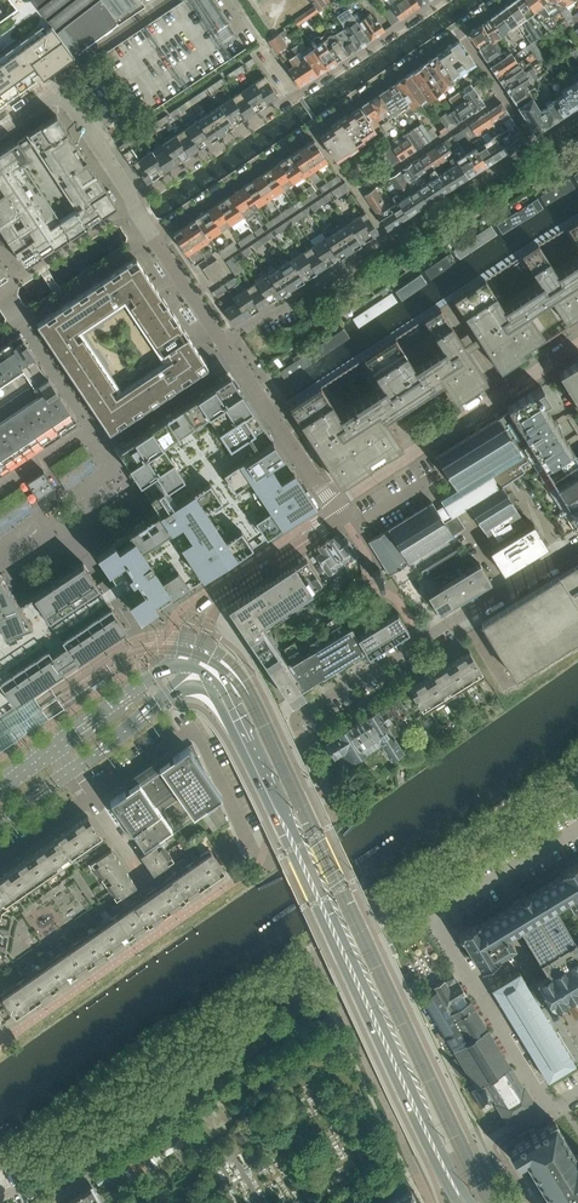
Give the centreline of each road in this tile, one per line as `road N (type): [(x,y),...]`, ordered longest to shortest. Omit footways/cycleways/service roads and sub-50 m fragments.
road 1 (secondary): [(455,1186),(227,701),(191,667)]
road 2 (residential): [(293,727),(298,716),(577,547)]
road 3 (residential): [(225,345),(52,82)]
road 4 (residential): [(577,344),(333,506)]
road 5 (residential): [(260,860),(191,729),(90,797)]
road 6 (residential): [(430,918),(551,1112)]
road 7 (residential): [(225,345),(388,239)]
road 8 (residential): [(333,506),(225,345)]
road 9 (residential): [(357,194),(506,99)]
road 10 (residential): [(388,239),(536,145)]
road 11 (secondary): [(72,771),(191,667)]
road 12 (secondary): [(191,667),(156,675),(56,744)]
road 13 (residential): [(341,518),(221,598)]
road 14 (residential): [(52,82),(169,0)]

